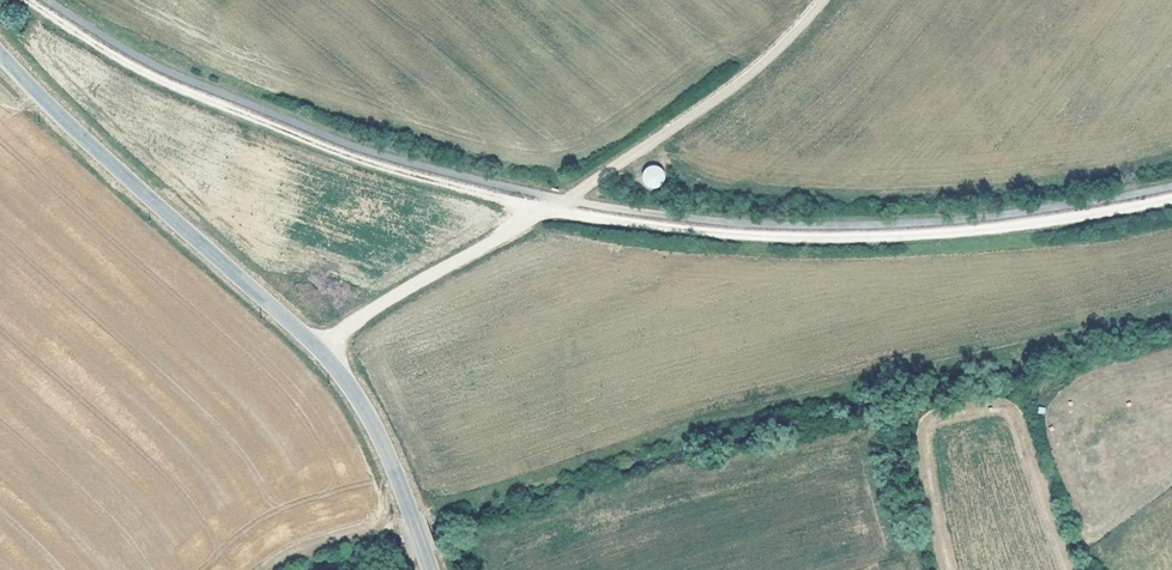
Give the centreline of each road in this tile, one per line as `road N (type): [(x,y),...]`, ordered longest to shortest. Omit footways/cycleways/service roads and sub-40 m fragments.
road 1 (track): [(1171,197),(1034,223),(896,234),(736,234),(544,211),(344,155),(146,74),(25,0)]
road 2 (tertiary): [(0,58),(288,322),(346,385),(385,456),(428,569)]
road 3 (track): [(315,350),(647,147),(798,32),(824,0)]

